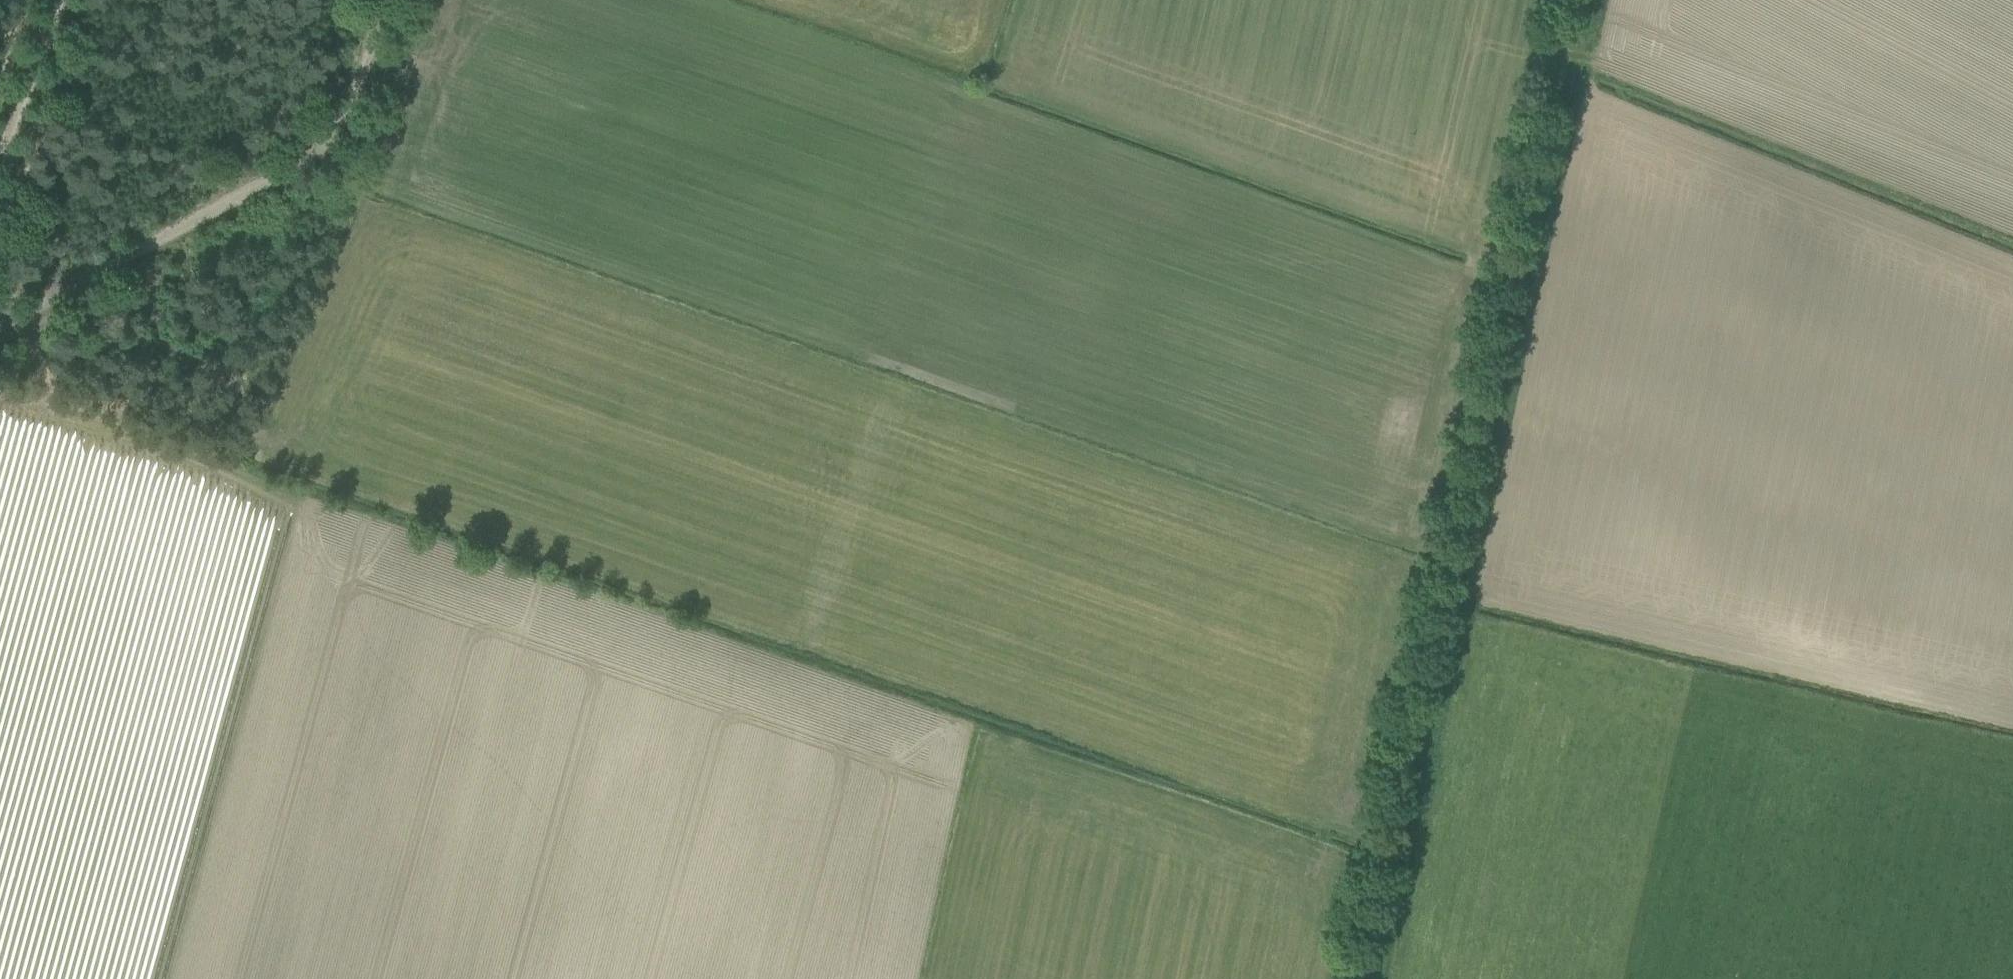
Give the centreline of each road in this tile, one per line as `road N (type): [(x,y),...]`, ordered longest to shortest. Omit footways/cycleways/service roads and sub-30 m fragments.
road 1 (track): [(1566,0),(1350,978)]
road 2 (track): [(49,0),(0,129)]

